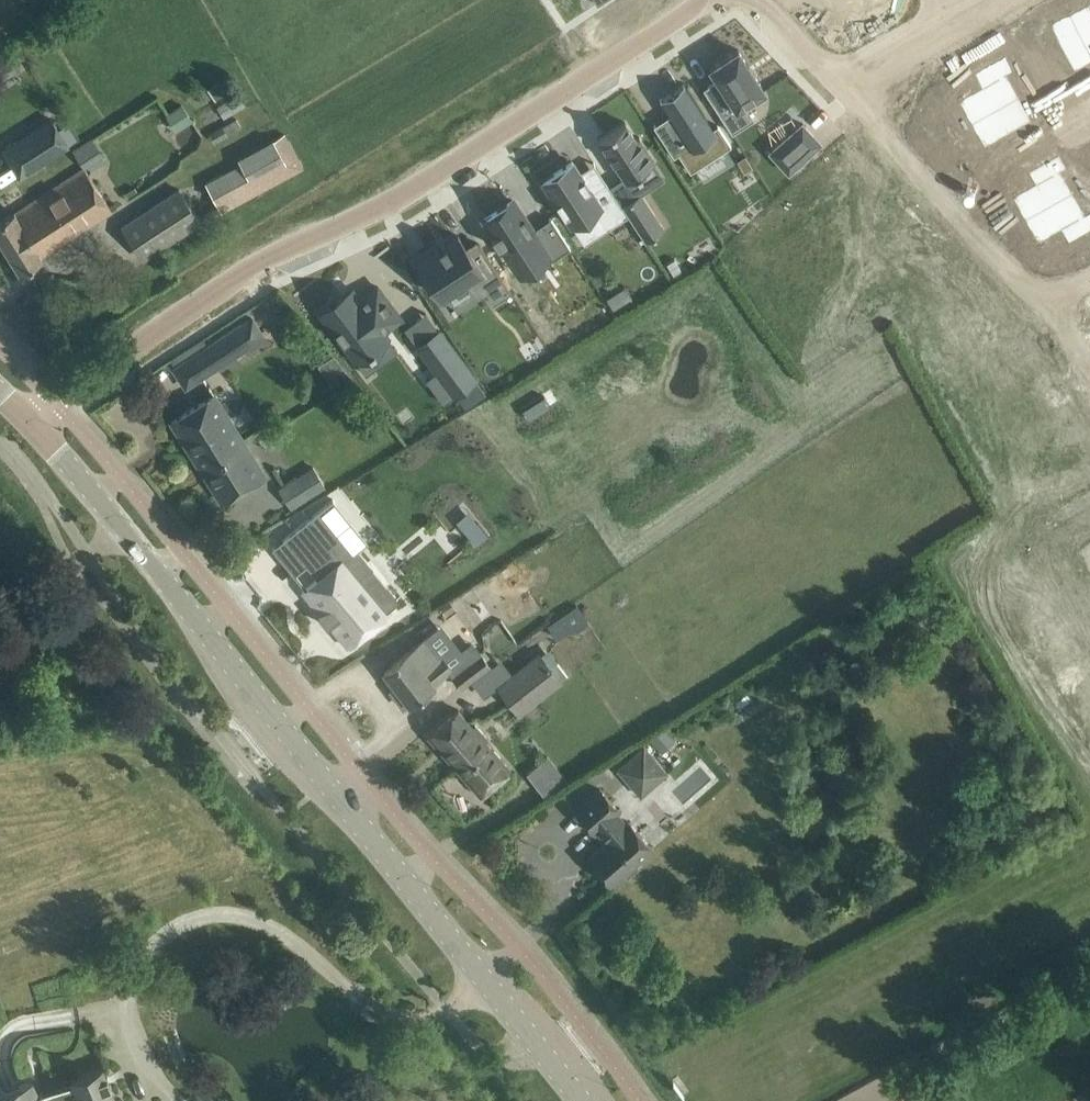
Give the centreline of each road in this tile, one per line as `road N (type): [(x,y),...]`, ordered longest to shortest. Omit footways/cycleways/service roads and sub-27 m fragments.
road 1 (tertiary): [(583,1100),(123,528),(30,428)]
road 2 (residential): [(708,0),(396,199),(264,258),(124,352),(30,428)]
road 3 (residential): [(830,93),(1048,305)]
road 4 (residential): [(830,93),(954,20)]
road 5 (residential): [(752,0),(830,93)]

